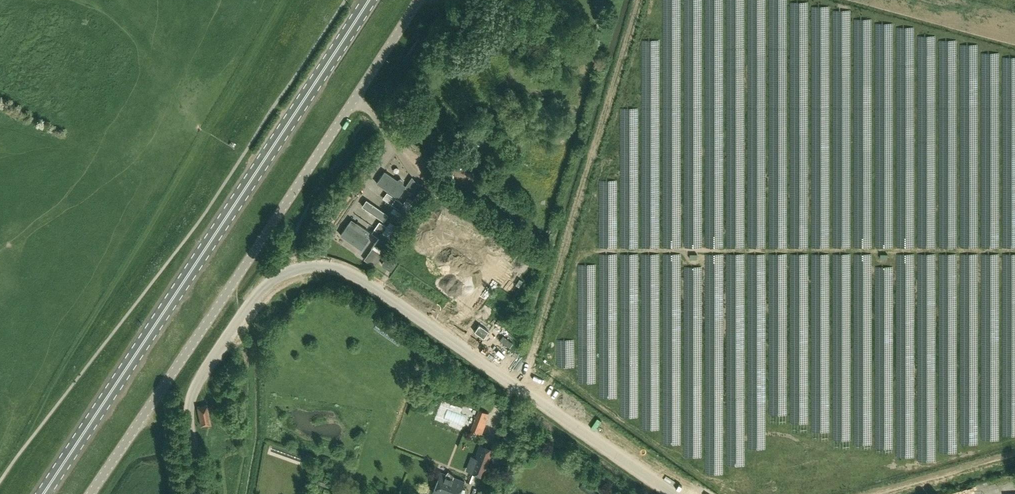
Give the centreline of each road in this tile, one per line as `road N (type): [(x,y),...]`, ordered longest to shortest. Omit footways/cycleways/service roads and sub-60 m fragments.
road 1 (unclassified): [(197,493),(190,413),(199,382),(268,284),(325,265),(362,279),(672,493)]
road 2 (unclassified): [(90,493),(419,0)]
road 3 (primary): [(43,493),(370,0)]

